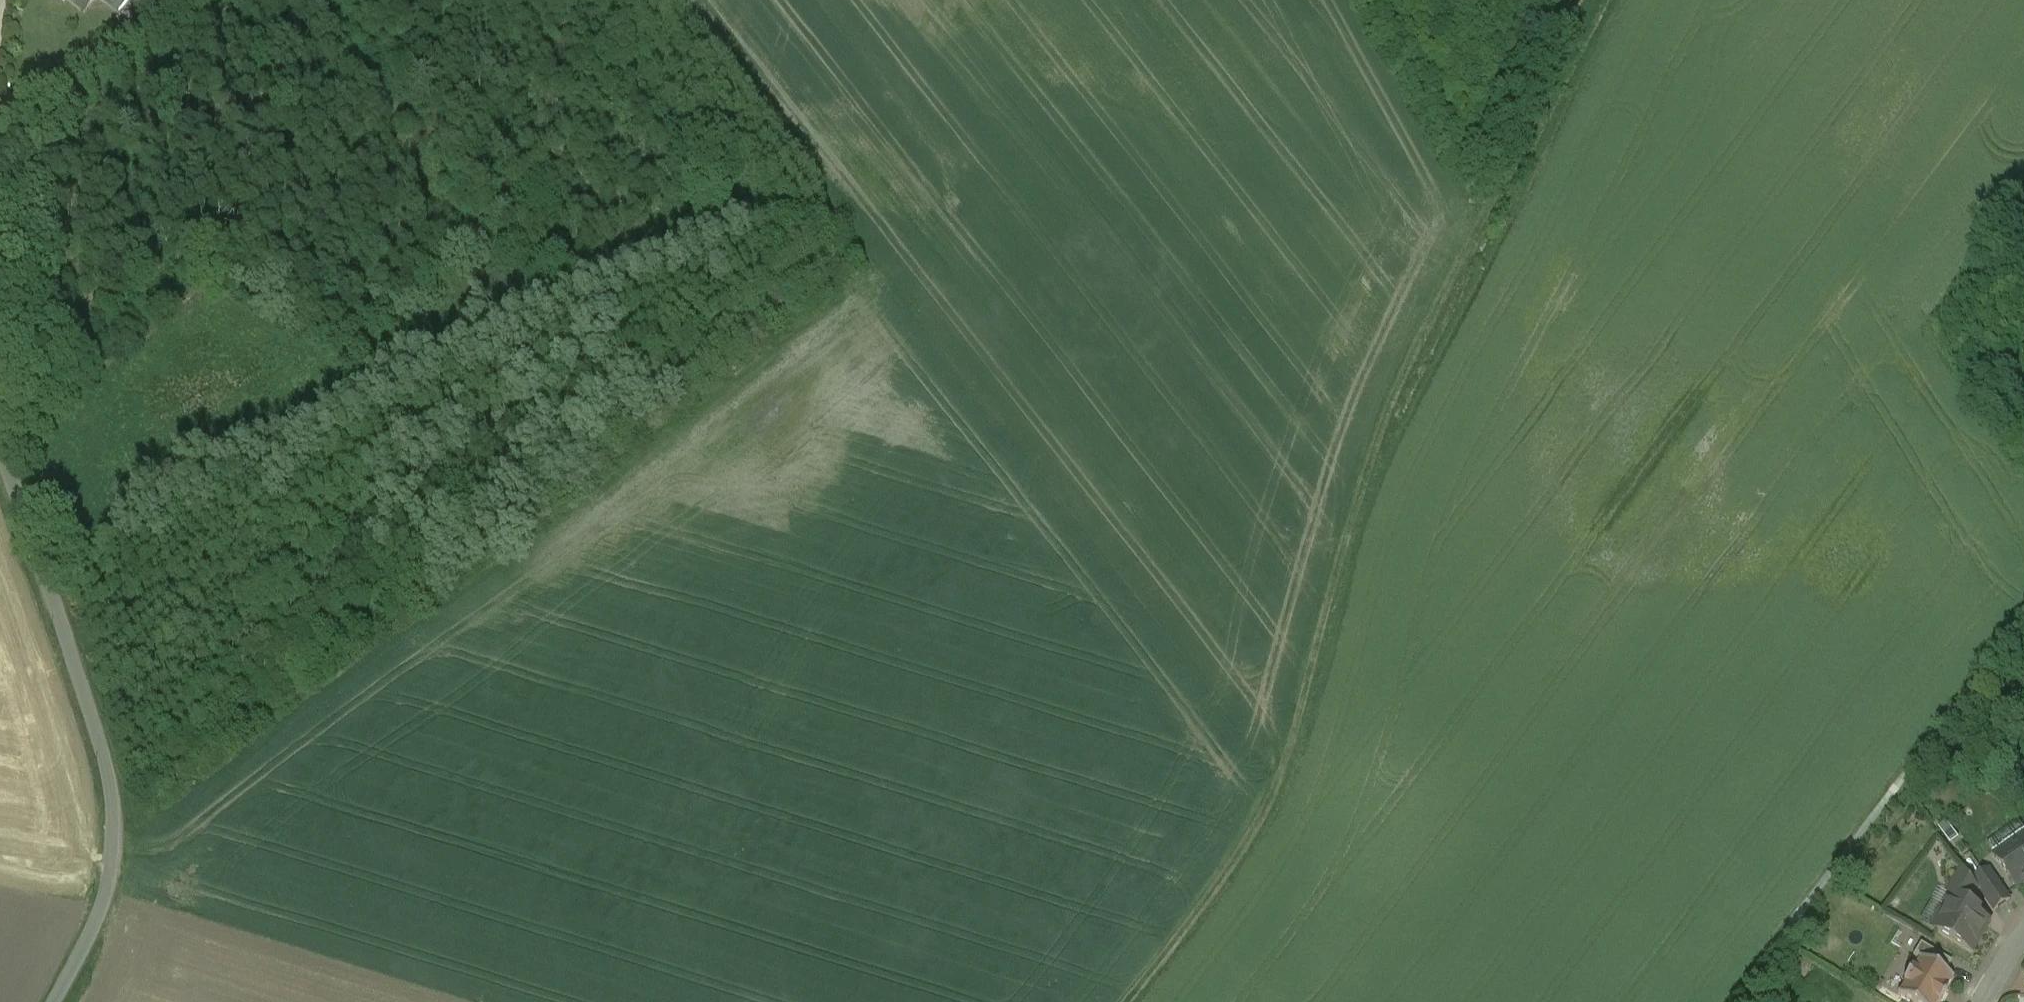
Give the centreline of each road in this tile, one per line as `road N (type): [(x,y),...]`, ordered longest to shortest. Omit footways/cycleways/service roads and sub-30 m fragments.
road 1 (unclassified): [(58,1001),(103,915),(121,831),(104,739),(0,435)]

